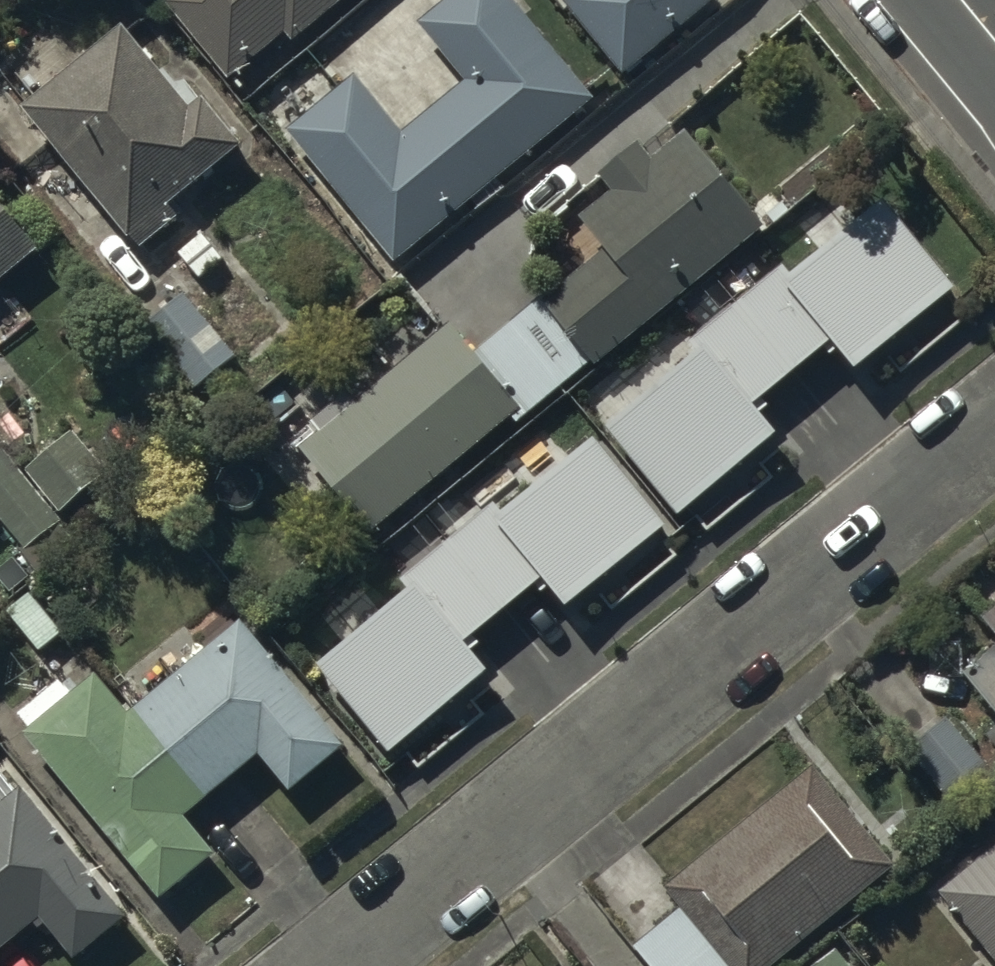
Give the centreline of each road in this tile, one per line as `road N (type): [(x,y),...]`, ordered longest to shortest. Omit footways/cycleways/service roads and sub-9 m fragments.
road 1 (residential): [(994,452),(367,965)]

